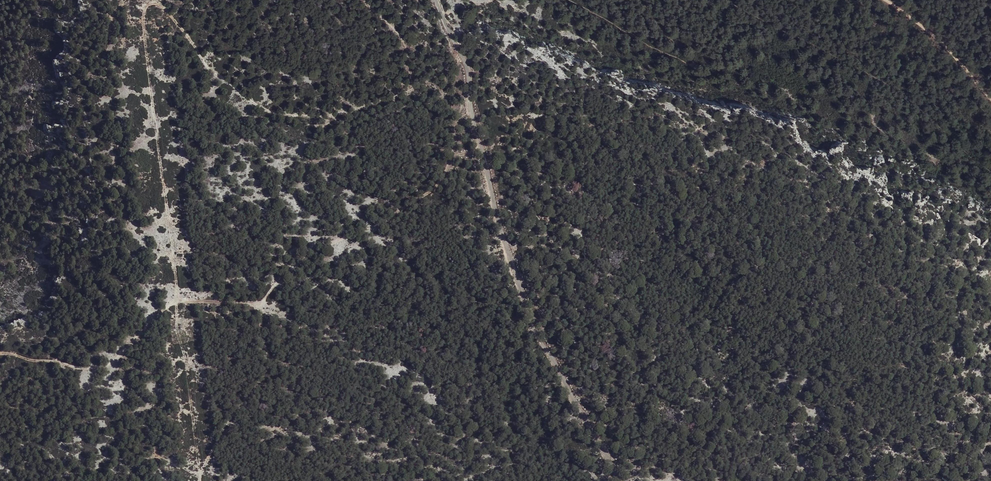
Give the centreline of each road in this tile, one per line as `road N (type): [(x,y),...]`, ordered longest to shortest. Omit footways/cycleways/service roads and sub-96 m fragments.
road 1 (track): [(990,96),(906,0)]

